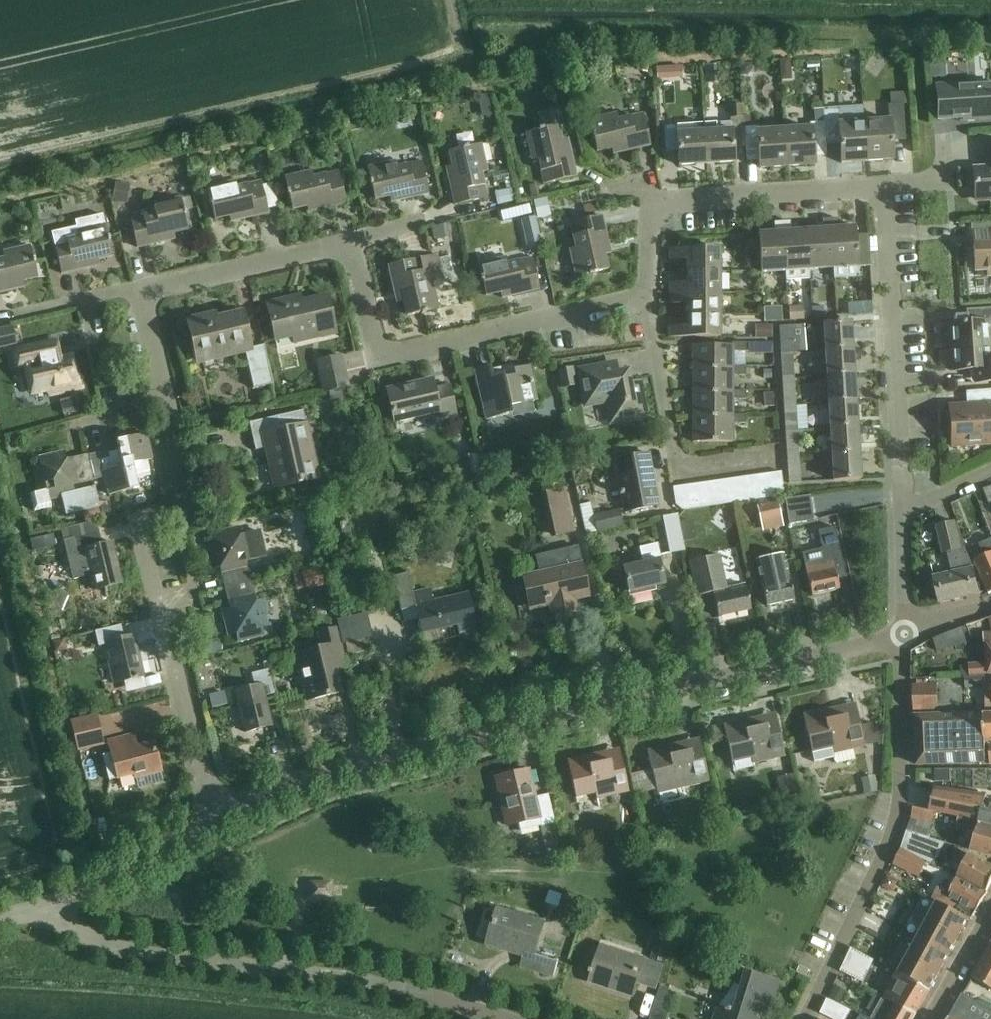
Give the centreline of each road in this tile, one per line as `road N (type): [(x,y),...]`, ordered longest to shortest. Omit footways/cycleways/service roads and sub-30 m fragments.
road 1 (residential): [(211,815),(445,743),(904,635)]
road 2 (residential): [(211,815),(141,534),(184,502),(139,290)]
road 3 (residential): [(900,512),(881,198),(873,188),(696,194)]
road 4 (residential): [(503,1018),(380,985),(99,945),(43,913)]
road 5 (residential): [(807,1018),(887,846),(898,800),(904,635)]
road 6 (residential): [(645,296),(398,358),(384,356),(372,339),(347,241)]
road 7 (residential): [(781,459),(693,472),(679,466),(645,296)]
road 8 (residential): [(139,290),(347,241)]
road 9 (residential): [(43,913),(211,815)]
road 10 (residential): [(0,320),(139,290)]
road 11 (residential): [(645,296),(647,229),(659,205),(696,194)]
road 12 (residential): [(929,1018),(990,911)]
road 13 (residential): [(904,635),(900,512)]

